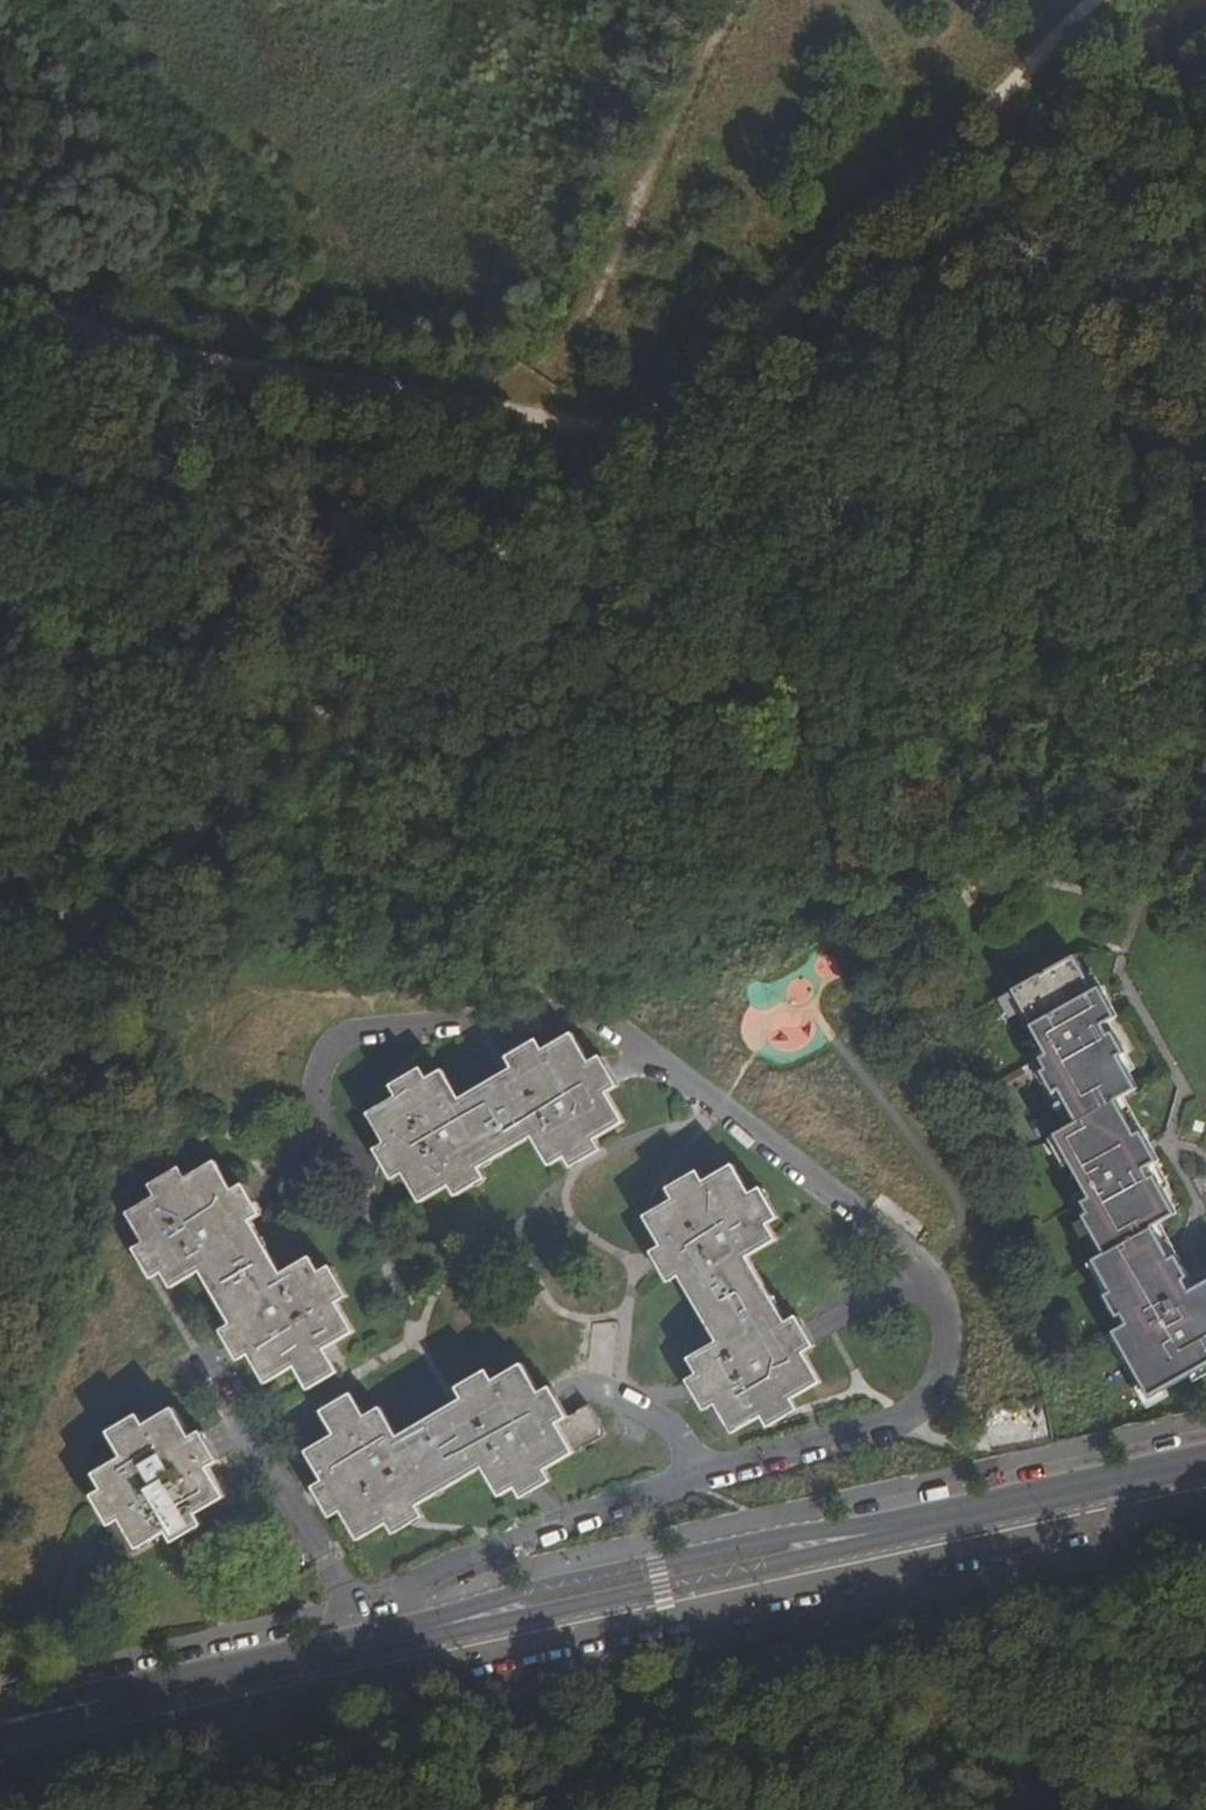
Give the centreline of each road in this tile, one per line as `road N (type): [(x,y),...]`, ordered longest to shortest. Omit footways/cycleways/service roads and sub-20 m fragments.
road 1 (track): [(0,981),(79,923),(616,422)]
road 2 (track): [(616,422),(943,149),(1093,0)]
road 3 (track): [(0,294),(257,371),(404,390),(516,393)]
road 4 (tertiary): [(900,1527),(806,1532),(657,1563),(504,1596),(413,1630)]
road 5 (tertiary): [(413,1630),(511,1618),(815,1555),(900,1527)]
road 6 (track): [(516,393),(585,334),(687,106),(750,0)]
road 7 (tertiary): [(57,1710),(413,1630)]
road 8 (tertiary): [(900,1527),(1205,1459)]
road 9 (track): [(0,910),(248,957)]

